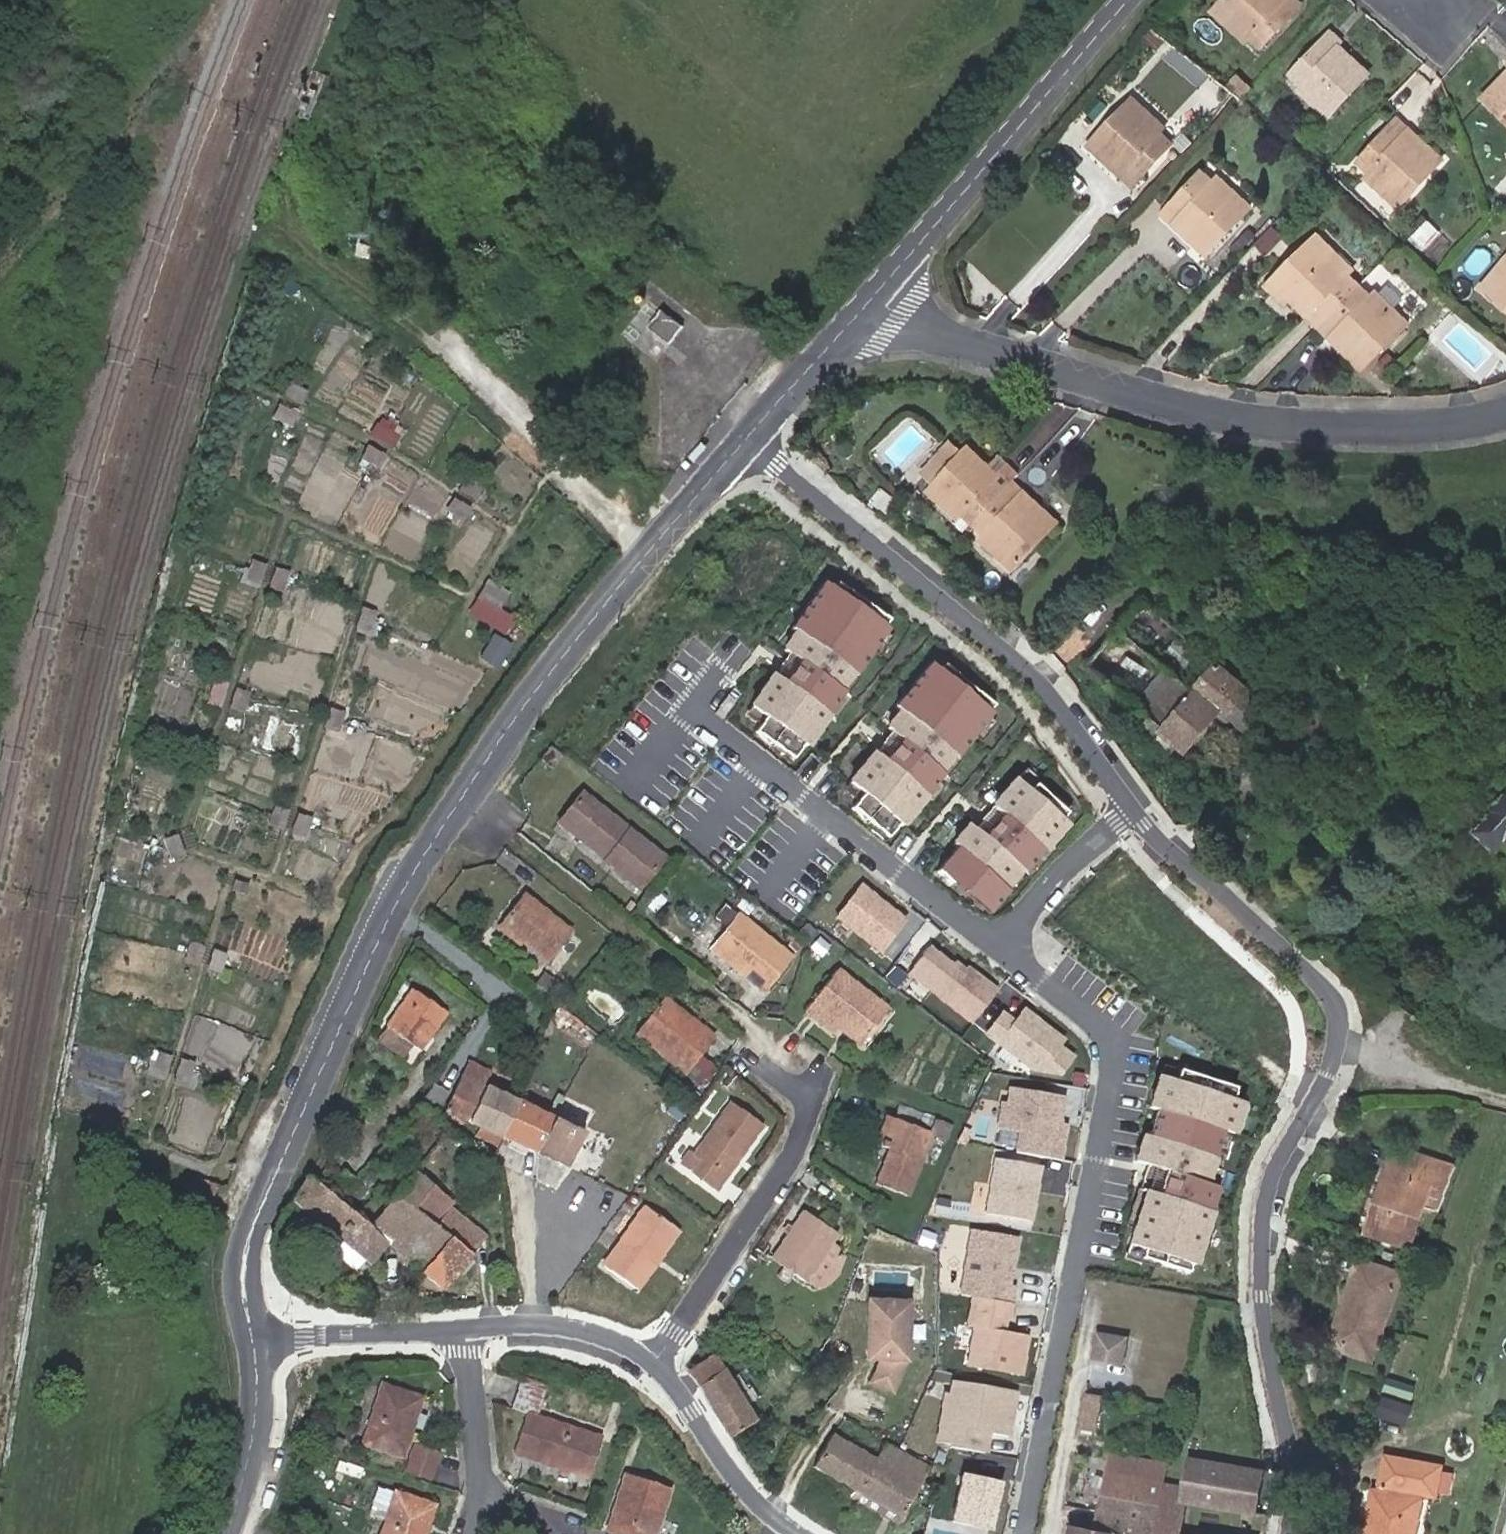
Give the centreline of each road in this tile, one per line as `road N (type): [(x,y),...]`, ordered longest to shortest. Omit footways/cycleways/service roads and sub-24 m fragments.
road 1 (residential): [(744,439),(1036,680),(1164,848),(1332,1002),(1337,1030),(1327,1074),(1273,1171),(1260,1221),(1257,1313),(1280,1445),(1281,1533)]
road 2 (residential): [(744,439),(526,702),(389,912),(246,1249),(253,1340)]
road 3 (residential): [(1505,412),(1417,428),(1280,427),(1213,416),(964,343),(872,296)]
road 4 (track): [(644,555),(467,366),(382,307),(291,228)]
road 5 (residential): [(654,1364),(801,1127),(804,1076),(749,1032)]
road 6 (residential): [(872,296),(1126,0)]
road 7 (residential): [(654,1364),(736,1481),(798,1533)]
road 8 (residential): [(253,1340),(465,1326)]
road 9 (residential): [(465,1326),(568,1325),(654,1364)]
road 10 (residential): [(253,1340),(257,1417),(230,1533)]
road 11 (residential): [(872,296),(744,439)]
road 12 (residential): [(465,1326),(482,1500)]

